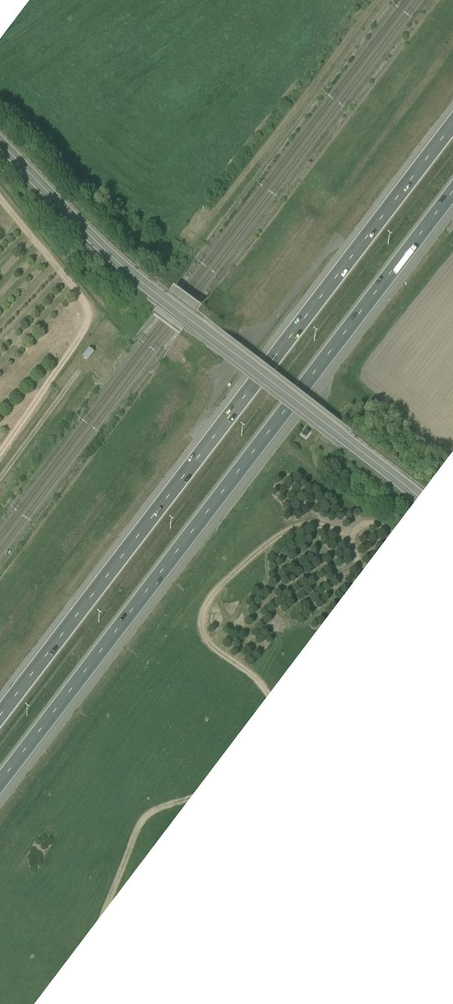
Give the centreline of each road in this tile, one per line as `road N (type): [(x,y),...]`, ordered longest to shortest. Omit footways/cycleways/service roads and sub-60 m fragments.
road 1 (motorway): [(452,122),(0,717)]
road 2 (motorway): [(0,786),(452,195)]
road 3 (unclassified): [(0,143),(124,267),(452,529)]

